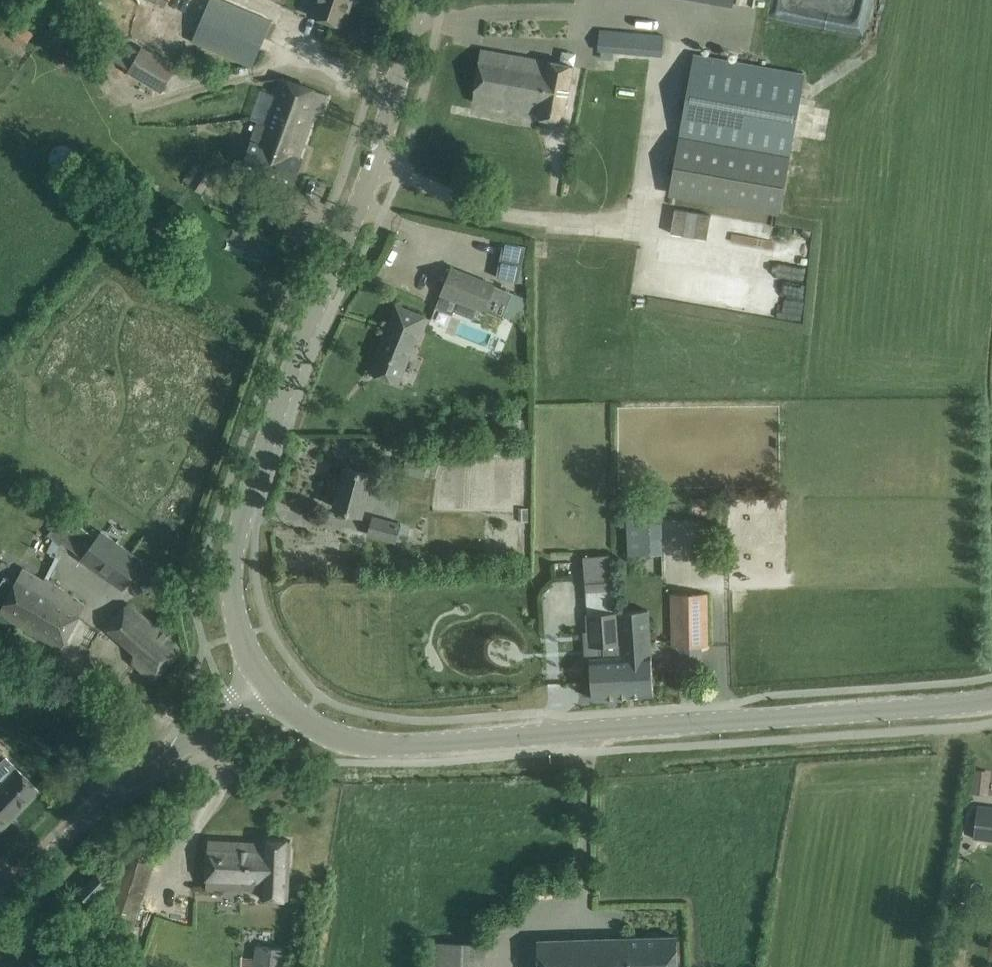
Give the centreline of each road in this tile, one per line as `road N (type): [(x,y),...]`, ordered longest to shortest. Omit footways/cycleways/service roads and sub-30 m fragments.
road 1 (tertiary): [(991,702),(368,744),(320,729),(270,688)]
road 2 (tertiary): [(270,688),(236,617),(241,520),(381,143),(416,0)]
road 3 (unclassified): [(0,900),(80,823),(270,688)]

